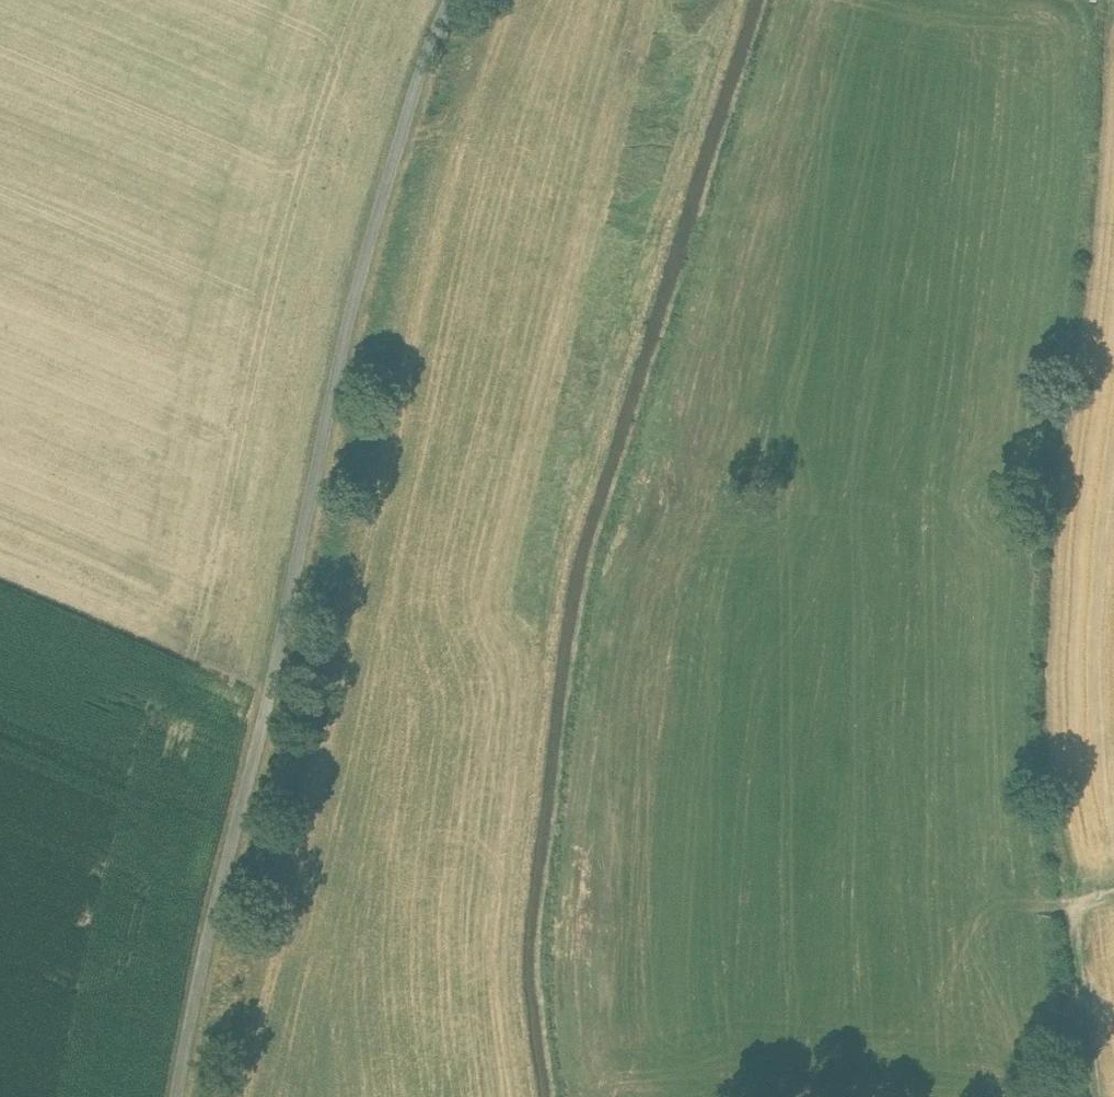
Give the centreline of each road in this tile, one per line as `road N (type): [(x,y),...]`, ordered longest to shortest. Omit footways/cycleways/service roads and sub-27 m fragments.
road 1 (track): [(175,1096),(358,281),(447,0)]
road 2 (track): [(1113,895),(1075,912),(1095,1096)]

